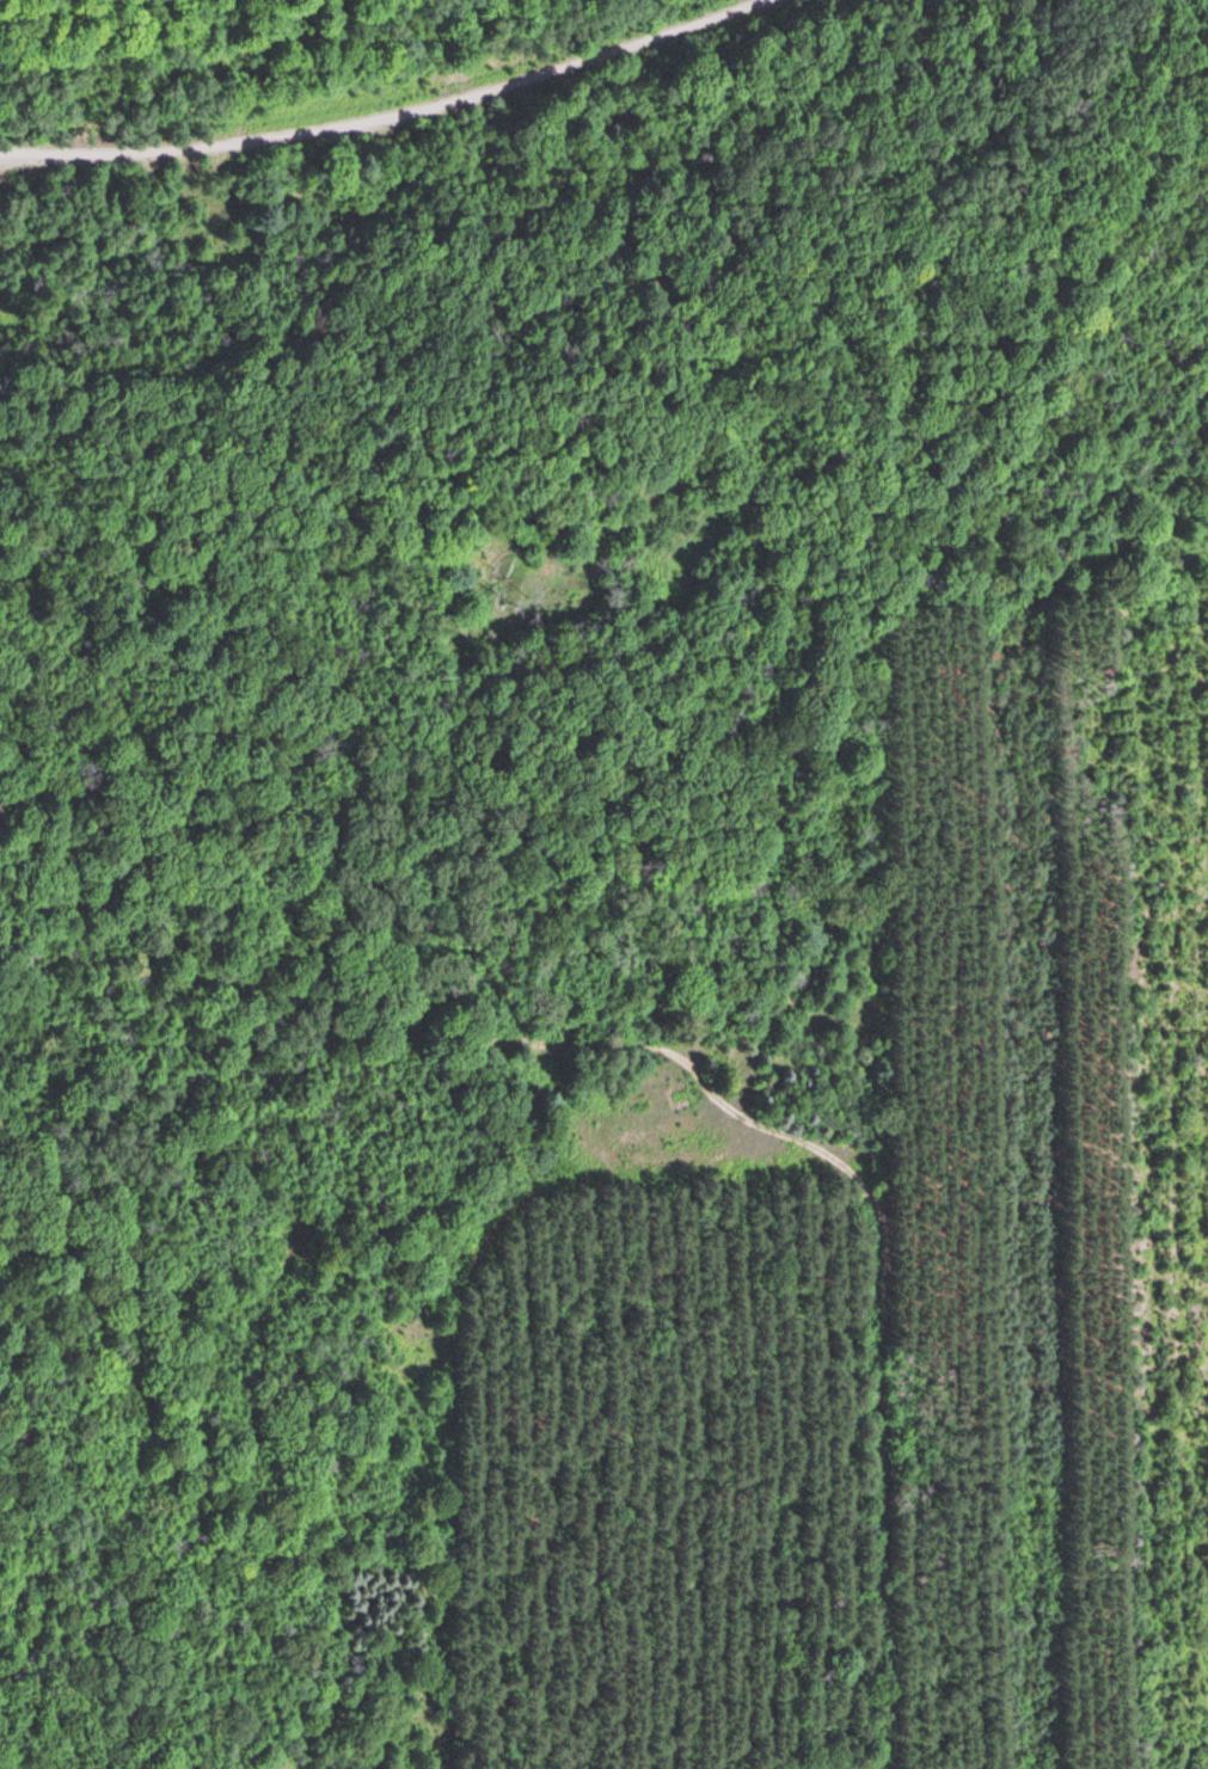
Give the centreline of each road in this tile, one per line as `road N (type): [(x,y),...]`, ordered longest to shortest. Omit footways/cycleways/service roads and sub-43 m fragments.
road 1 (track): [(0,1031),(464,1034),(644,1045),(679,1055),(725,1102),(805,1135),(878,1200)]
road 2 (track): [(878,1200),(895,1768)]

